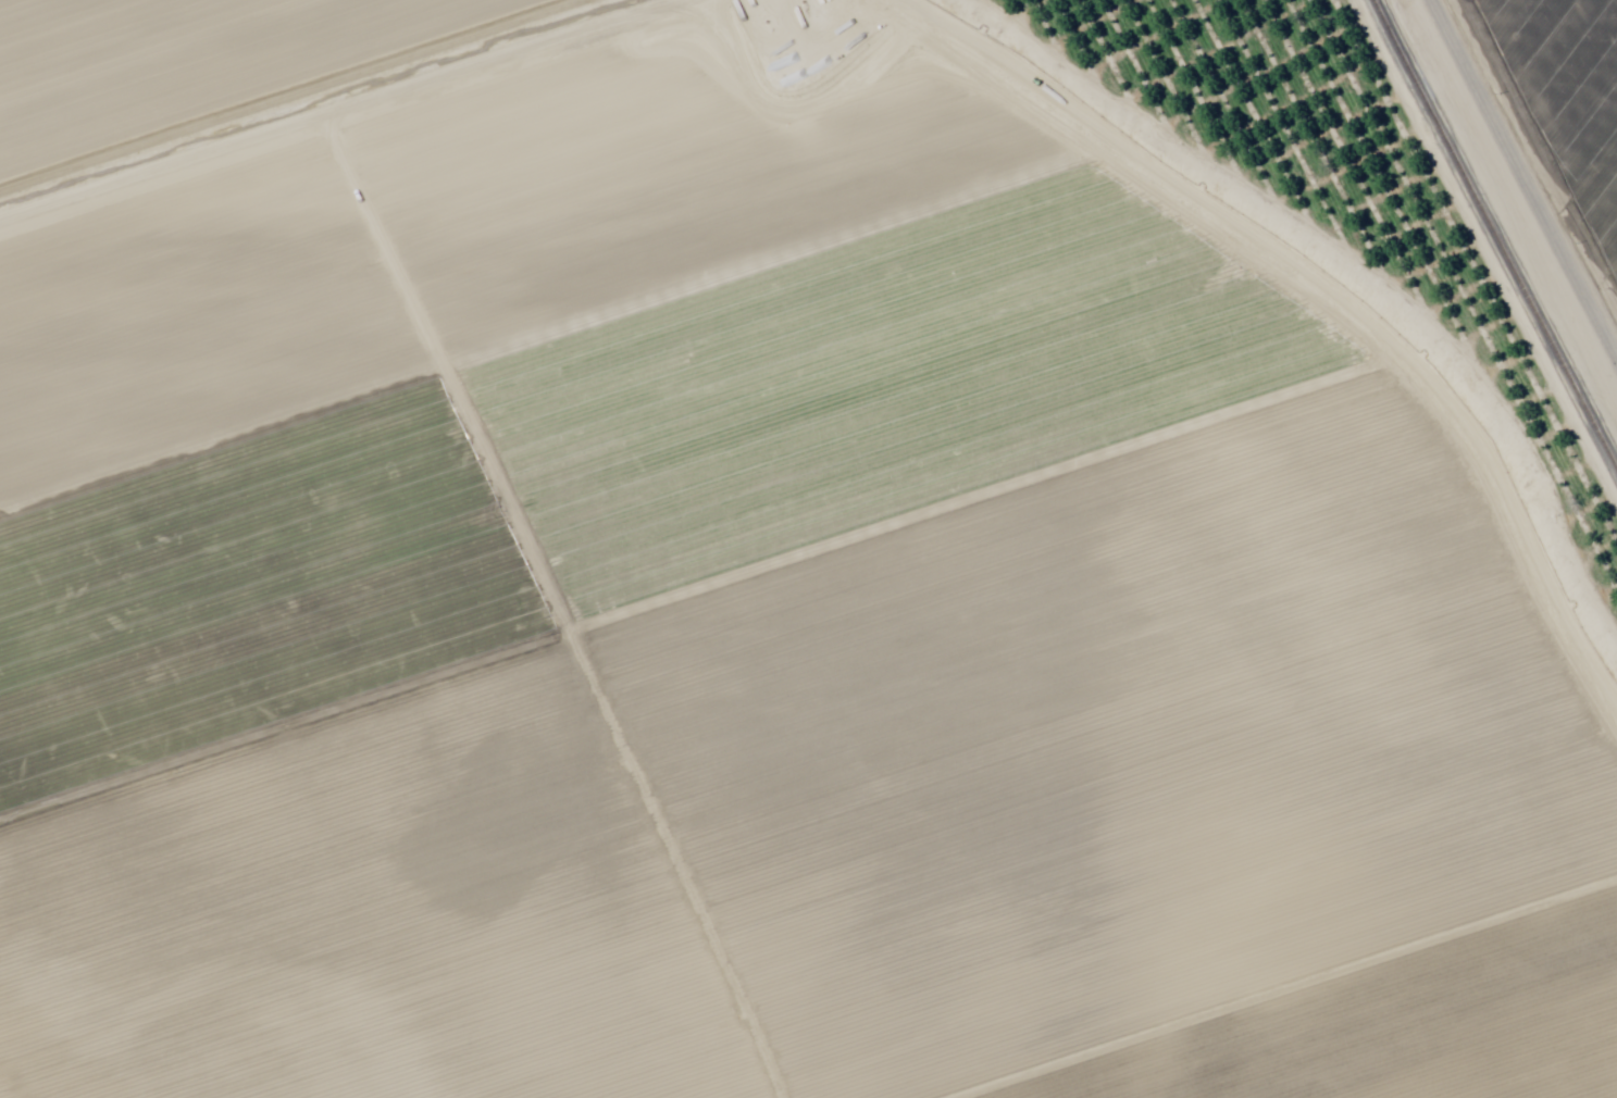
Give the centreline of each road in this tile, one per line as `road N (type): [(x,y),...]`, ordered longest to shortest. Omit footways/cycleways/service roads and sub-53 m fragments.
road 1 (tertiary): [(1472,0),(1616,306)]

